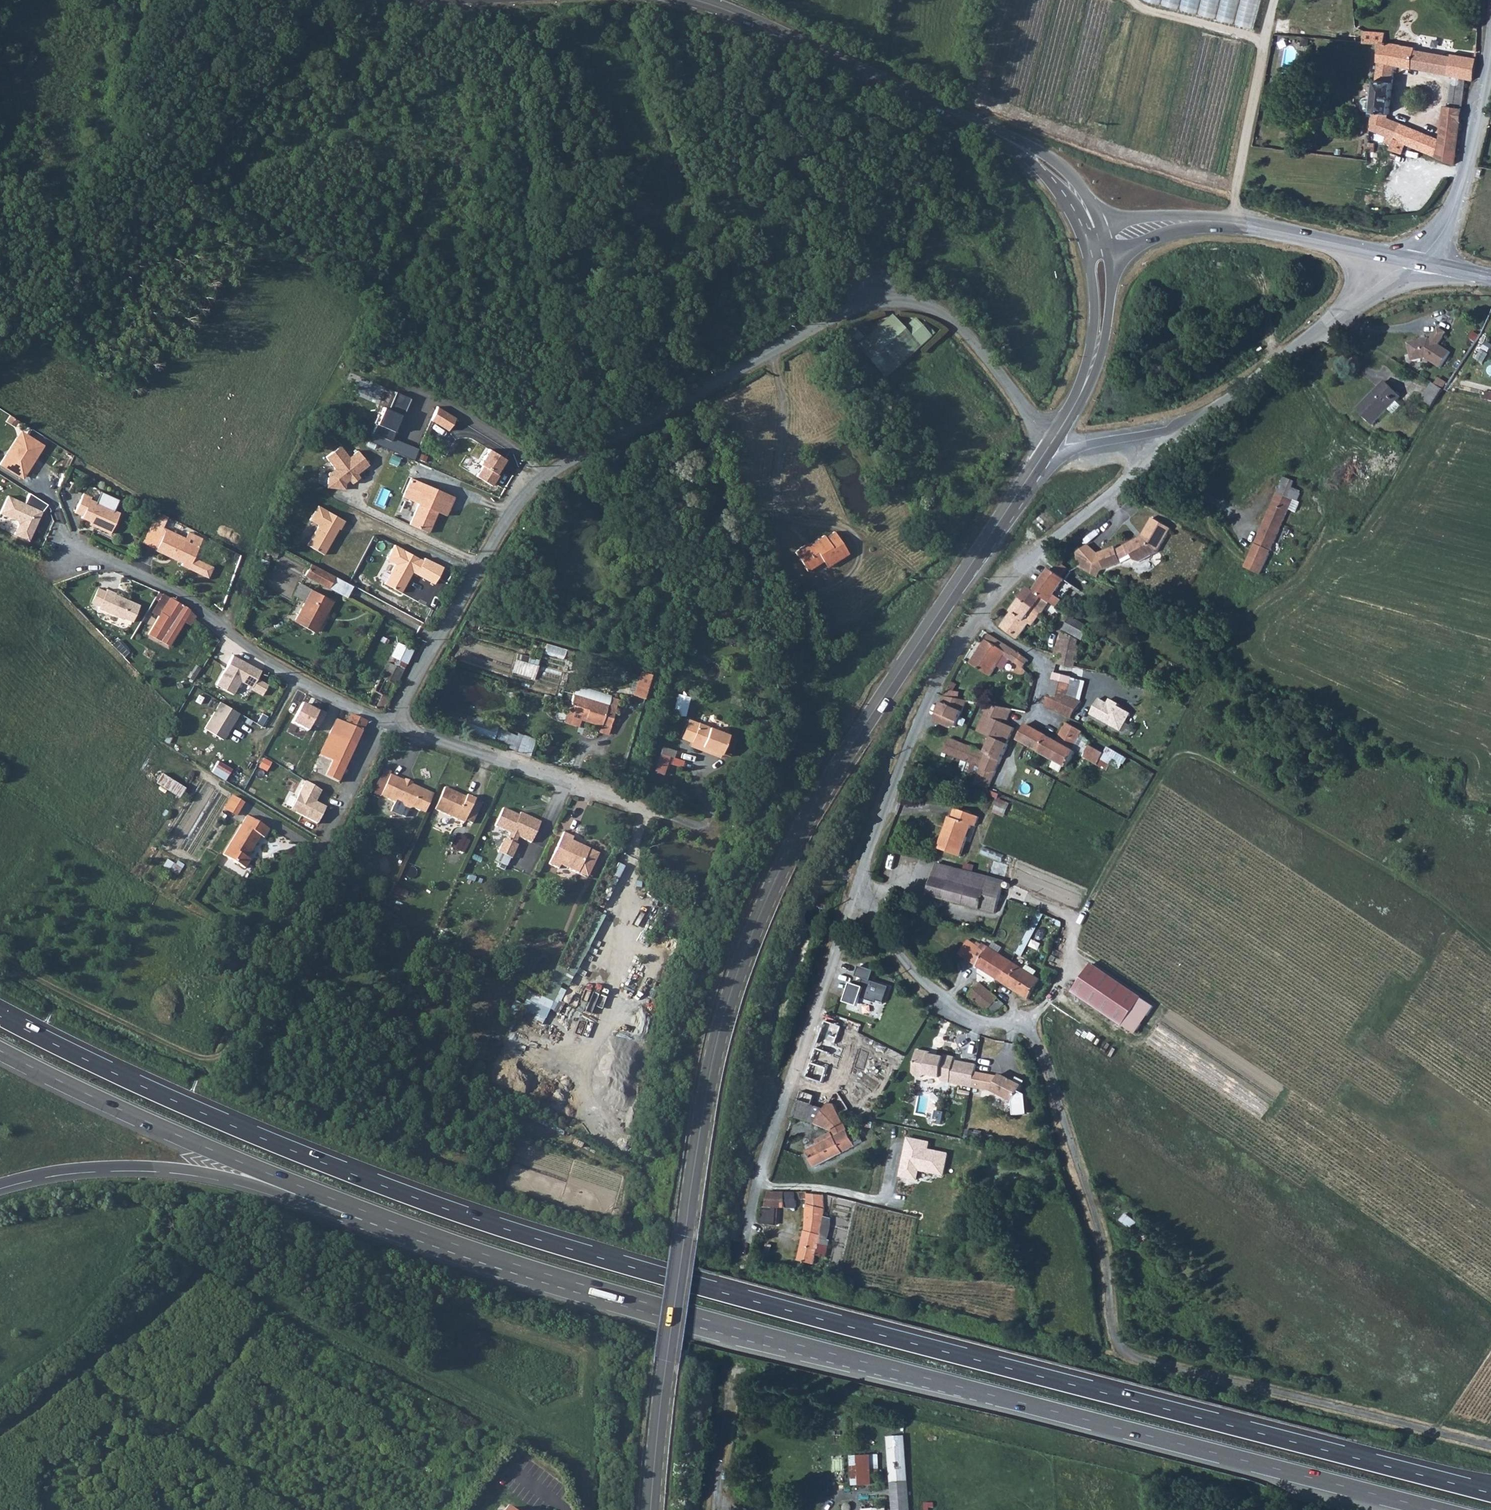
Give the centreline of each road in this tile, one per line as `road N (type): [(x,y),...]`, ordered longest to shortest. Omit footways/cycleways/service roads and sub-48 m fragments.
road 1 (trunk): [(1490,1493),(520,1234),(259,1138),(0,1016)]
road 2 (tertiary): [(648,1509),(701,1101),(737,965),(826,782),(1021,489)]
road 3 (trunk): [(376,1215),(706,1320),(1436,1509)]
road 4 (unclassified): [(392,723),(518,494),(571,455),(851,307),(903,299),(955,322),(1051,446)]
road 5 (track): [(1072,955),(1098,884),(1158,770),(1186,750),(1417,886),(1490,948)]
road 6 (secondary): [(1091,226),(1069,188),(1031,155),(688,0)]
road 7 (residential): [(0,556),(50,575),(107,564),(144,574),(197,605),(253,655),(392,723)]
road 8 (trunk): [(0,1051),(150,1124),(376,1215)]
road 9 (trunk): [(0,1184),(73,1169),(143,1165),(256,1185),(346,1219),(376,1215)]
road 10 (residential): [(744,1256),(755,1189),(854,895)]
road 11 (unclassified): [(1490,1446),(1126,1354)]
road 12 (residential): [(392,723),(734,837)]
road 13 (residential): [(1026,1029),(1046,1060),(1097,1216),(1114,1336),(1126,1354)]
road 14 (residential): [(854,895),(910,736),(944,664),(978,619)]
road 15 (tertiary): [(1171,431),(1207,418),(1411,261)]
road 16 (residential): [(978,619),(1048,664),(1032,717),(1069,723),(1158,770)]
road 17 (residential): [(978,619),(1065,528),(1167,448),(1171,431)]
road 18 (track): [(0,954),(189,1052),(227,1063)]
road 19 (tertiary): [(1490,50),(1452,204),(1411,261)]
road 20 (residential): [(854,895),(932,990),(963,1013),(1026,1029)]
road 21 (tertiary): [(1051,446),(1093,361),(1099,255)]
road 22 (unclassified): [(303,892),(392,723)]
road 23 (secondary): [(1231,222),(1411,261)]
road 24 (tertiary): [(1021,489),(1079,448),(1171,431)]
road 25 (secondary): [(1231,222),(1135,216),(1091,226)]
road 26 (secondary): [(1099,255),(1187,227),(1231,222)]
road 27 (unclassified): [(715,1509),(731,1384)]

